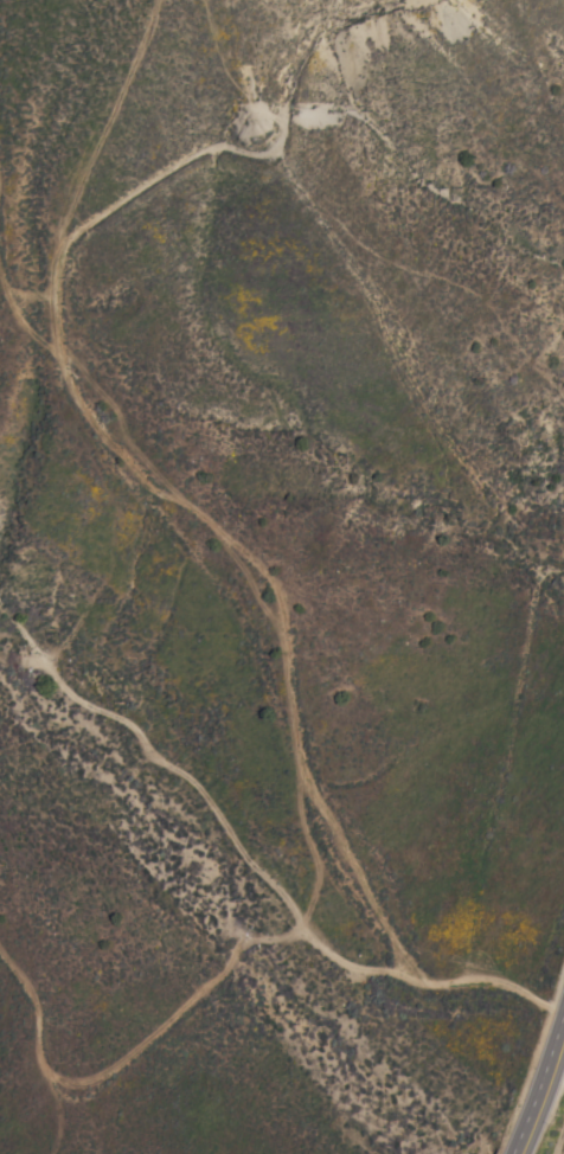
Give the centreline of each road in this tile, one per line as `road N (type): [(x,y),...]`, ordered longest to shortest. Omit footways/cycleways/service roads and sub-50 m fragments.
road 1 (secondary): [(516,1153),(563,1020)]

